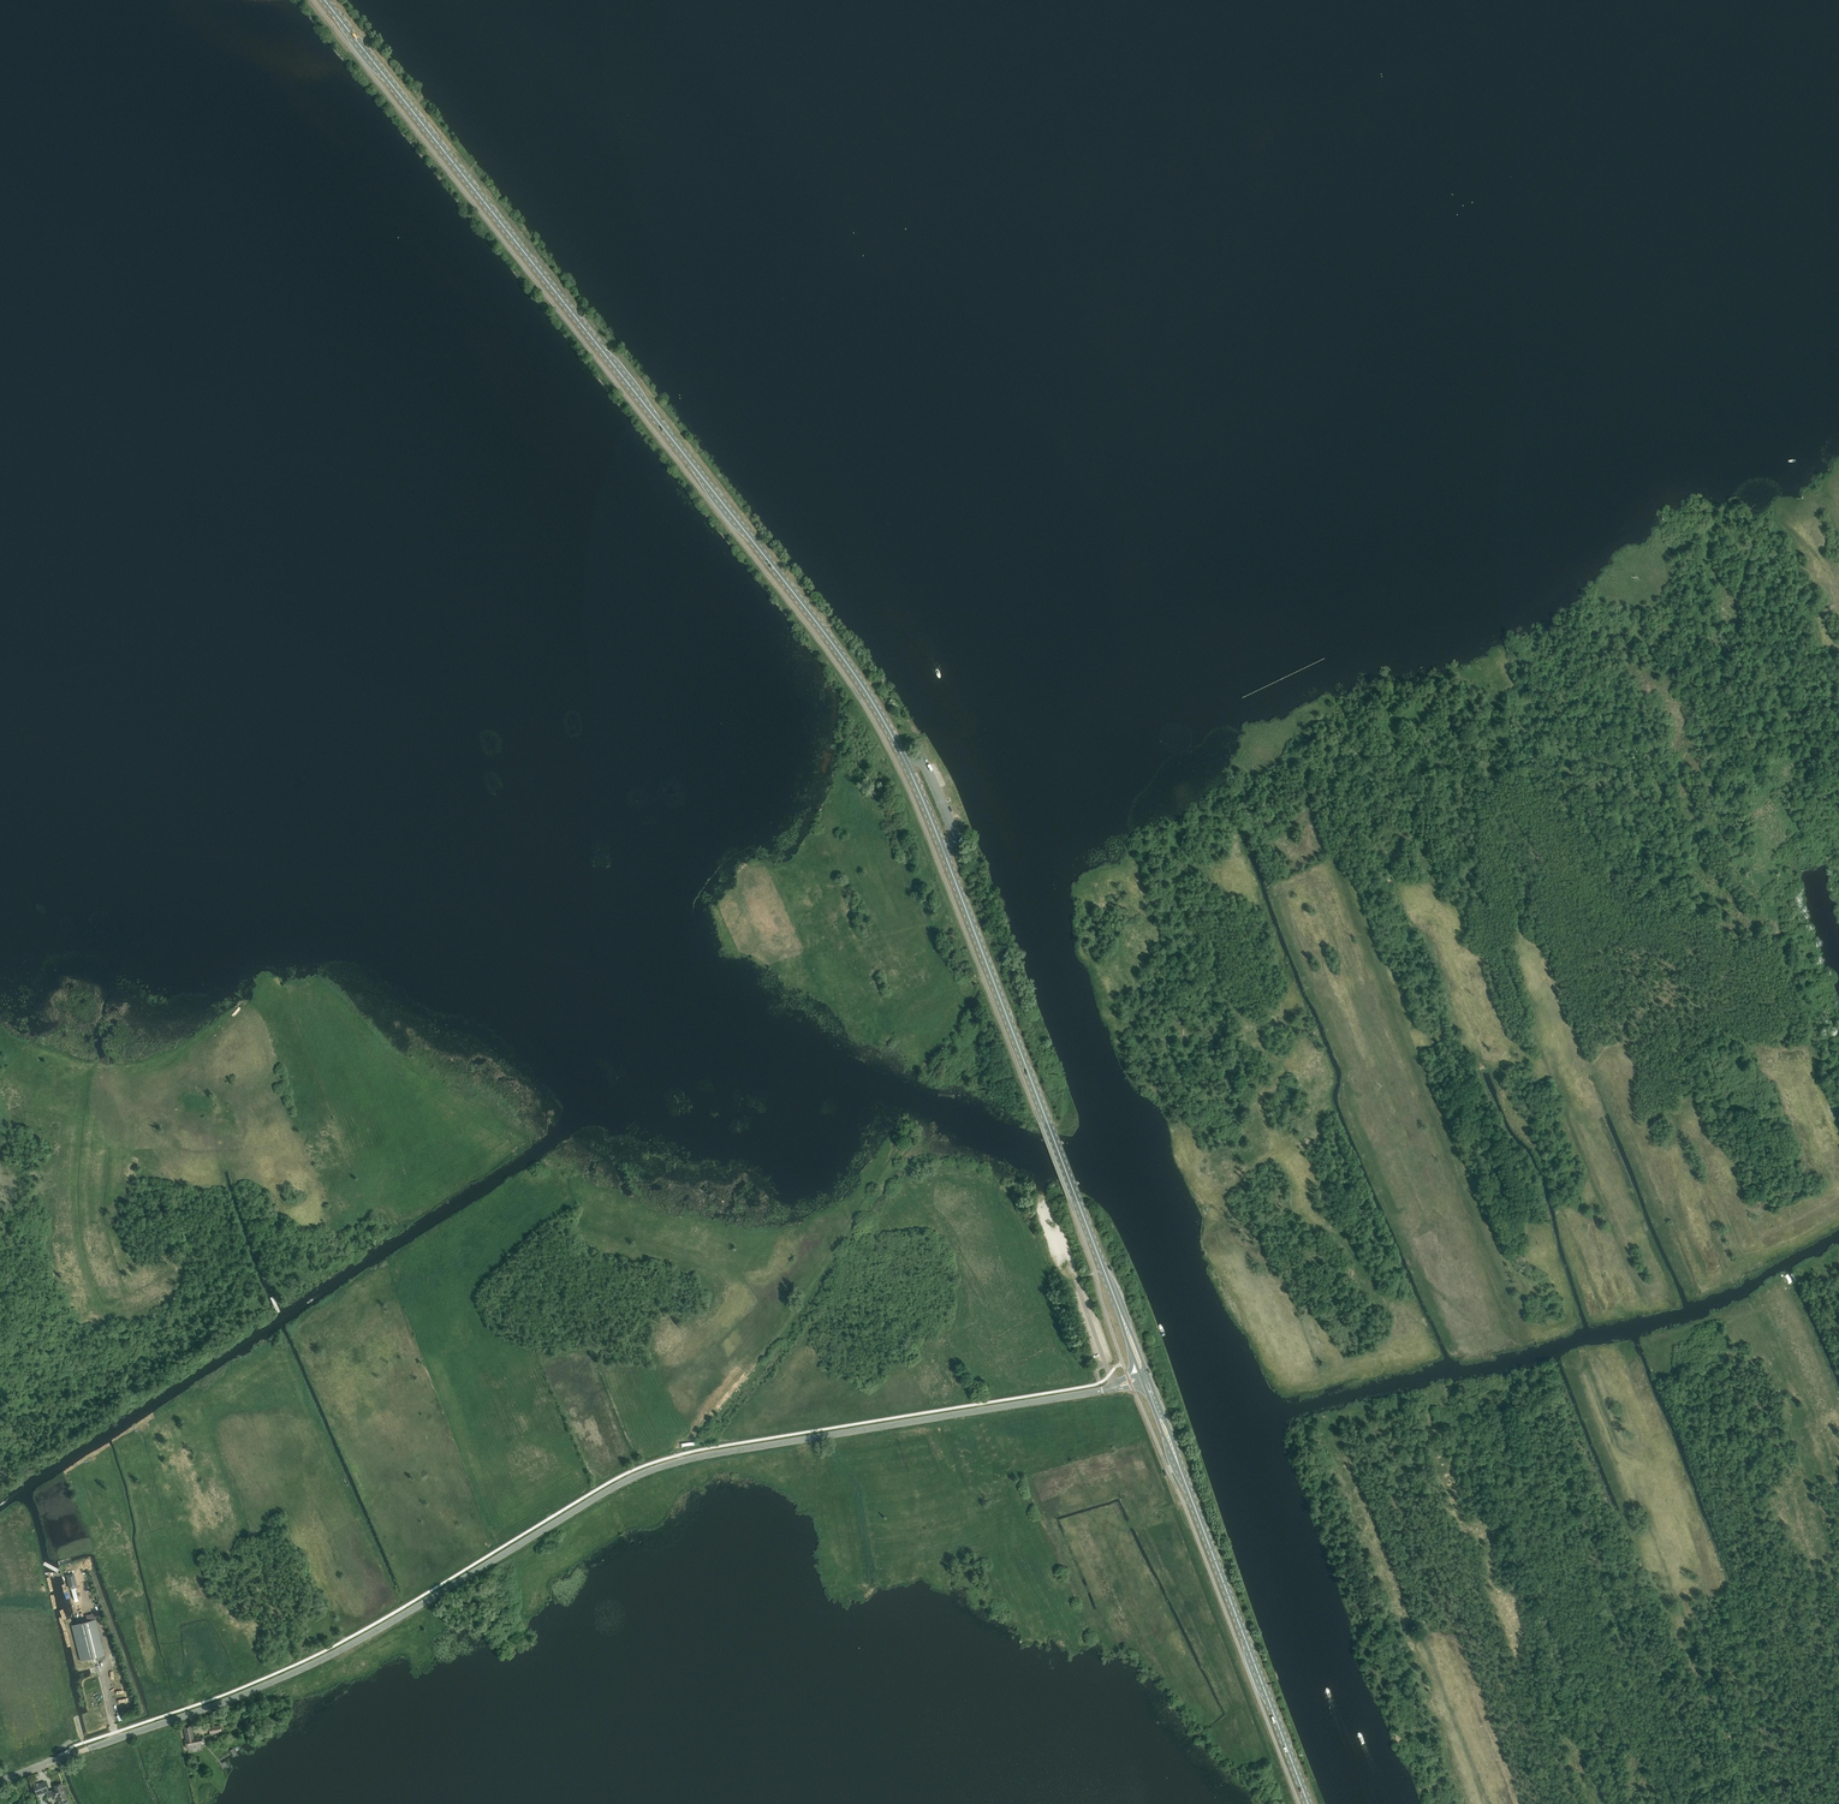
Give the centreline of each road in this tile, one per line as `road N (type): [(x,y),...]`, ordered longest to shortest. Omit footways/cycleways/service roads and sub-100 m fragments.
road 1 (primary): [(1121,1315),(938,835),(875,706),(324,0)]
road 2 (tertiary): [(0,1781),(312,1664),(646,1472),(1115,1387)]
road 3 (primary): [(1308,1803),(1178,1463)]

